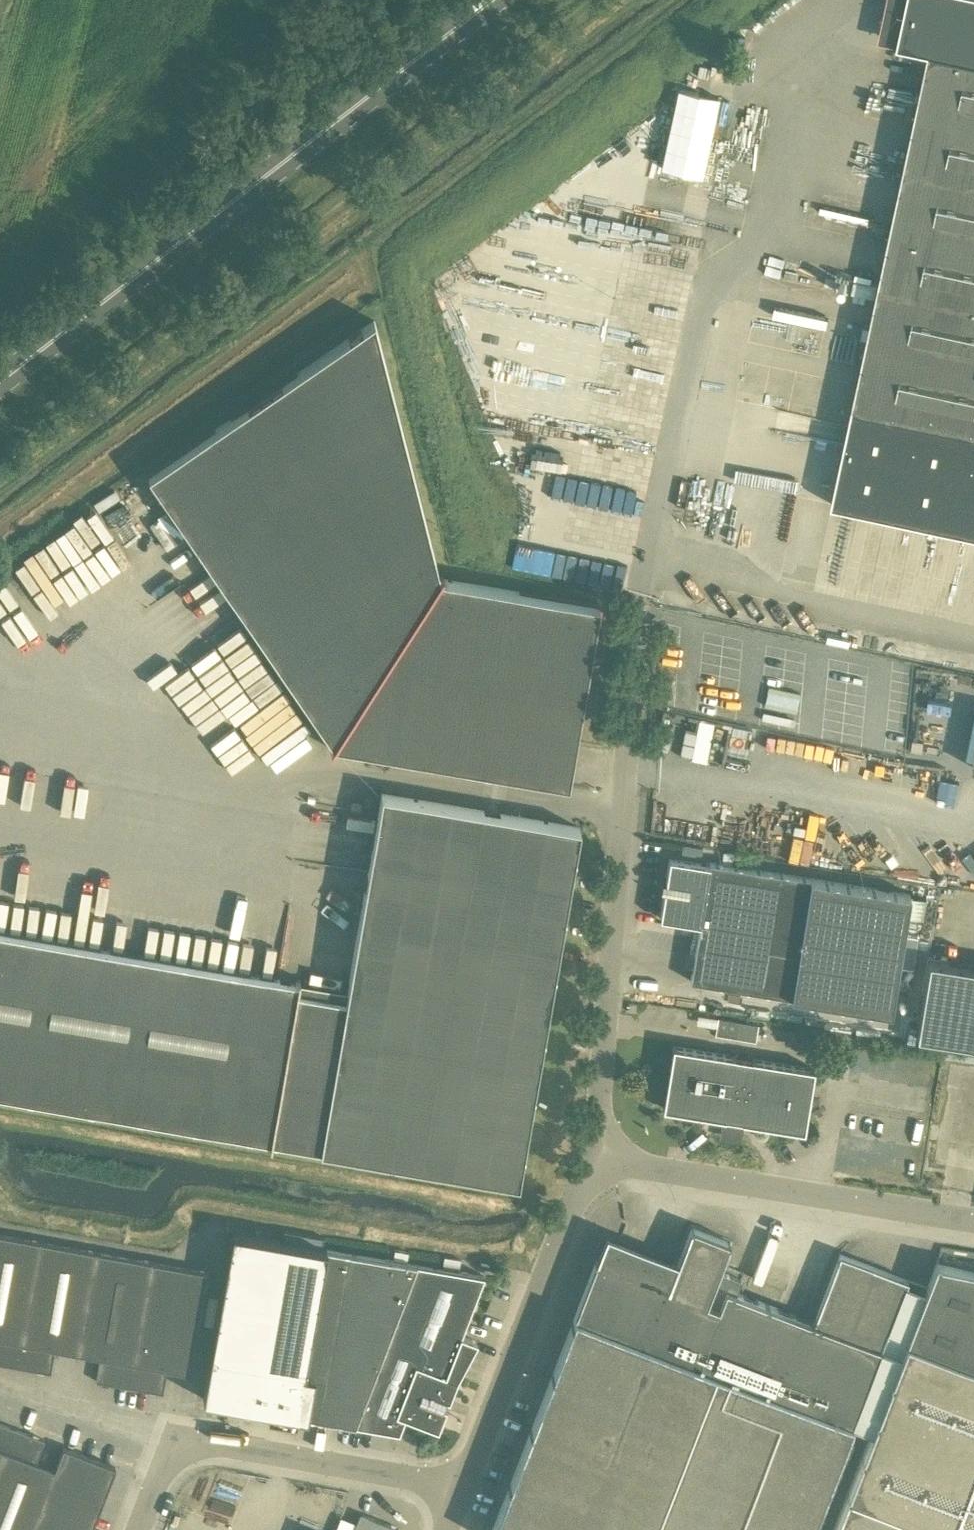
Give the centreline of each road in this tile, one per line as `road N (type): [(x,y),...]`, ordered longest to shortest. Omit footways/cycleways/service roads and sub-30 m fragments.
road 1 (primary): [(0,382),(491,0)]
road 2 (unclassified): [(610,1171),(599,1091),(638,593)]
road 3 (unclassified): [(138,1529),(174,1435),(460,1494)]
road 4 (unclassified): [(973,1218),(654,1168),(610,1171)]
road 5 (unclassified): [(460,1494),(566,1219),(587,1184),(610,1171)]

